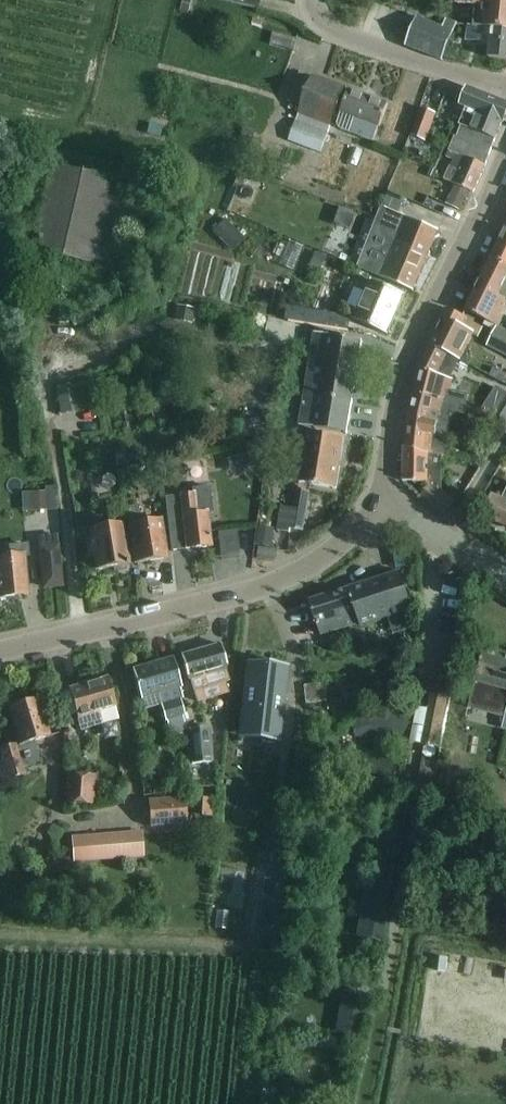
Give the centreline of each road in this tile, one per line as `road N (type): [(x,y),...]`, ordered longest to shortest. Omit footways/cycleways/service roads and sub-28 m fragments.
road 1 (tertiary): [(0,649),(250,596),(343,543),(387,496)]
road 2 (tertiary): [(387,496),(421,322),(476,229),(505,153)]
road 3 (residential): [(505,86),(344,35),(312,0)]
road 4 (track): [(56,453),(82,631)]

